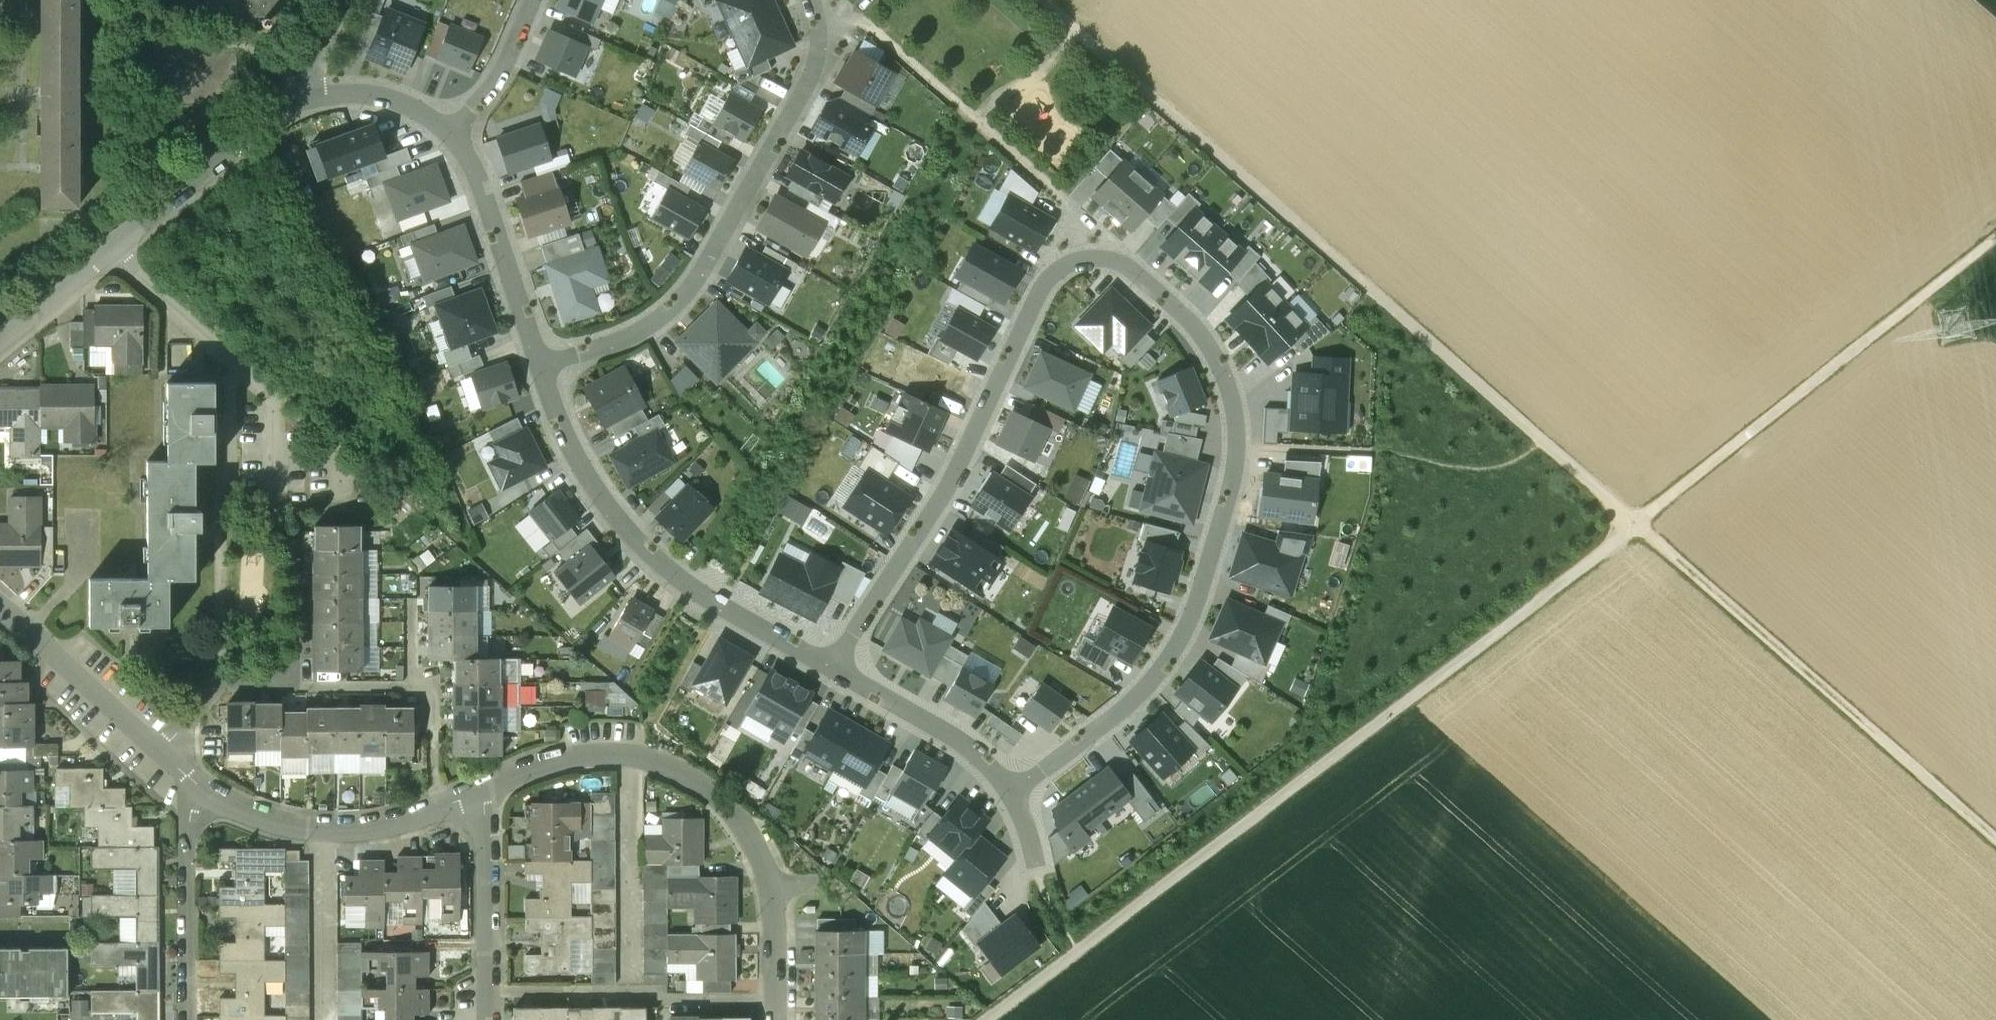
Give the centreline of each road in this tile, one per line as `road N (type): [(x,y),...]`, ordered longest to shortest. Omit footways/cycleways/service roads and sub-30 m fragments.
road 1 (residential): [(829,669),(937,500),(1082,220),(1191,325),(1223,389),(1232,452),(1207,565),(1175,645),(1092,733),(1011,788)]
road 2 (track): [(987,1019),(1636,524)]
road 3 (track): [(1037,0),(1636,524)]
road 4 (residential): [(540,365),(633,333),(700,279),(816,74),(825,45),(822,13),(811,0)]
road 5 (track): [(1636,524),(1995,841)]
road 6 (track): [(1636,524),(1995,241)]
road 7 (residential): [(540,365),(573,459),(650,554),(766,638),(829,669)]
road 8 (residential): [(0,345),(299,85)]
road 9 (residential): [(627,753),(691,777),(733,806),(762,855),(776,911),(778,1019)]
road 10 (residential): [(446,128),(469,159),(540,365)]
road 11 (residential): [(627,753),(633,993)]
road 12 (residential): [(487,788),(488,1019)]
road 13 (residential): [(189,789),(186,1019)]
road 14 (residential): [(829,669),(975,753),(1011,788)]
road 15 (residential): [(0,609),(153,747)]
road 16 (residential): [(320,832),(320,1019)]
road 17 (residential): [(153,747),(223,681),(294,677)]
road 18 (residential): [(534,0),(511,55),(446,128)]
road 19 (residential): [(299,85),(323,96),(369,93),(446,128)]
road 20 (residential): [(487,788),(582,752),(627,753)]
road 21 (residential): [(189,789),(252,818),(320,832)]
road 22 (residential): [(320,832),(372,828),(448,804)]
road 23 (residential): [(448,804),(434,786),(432,679)]

